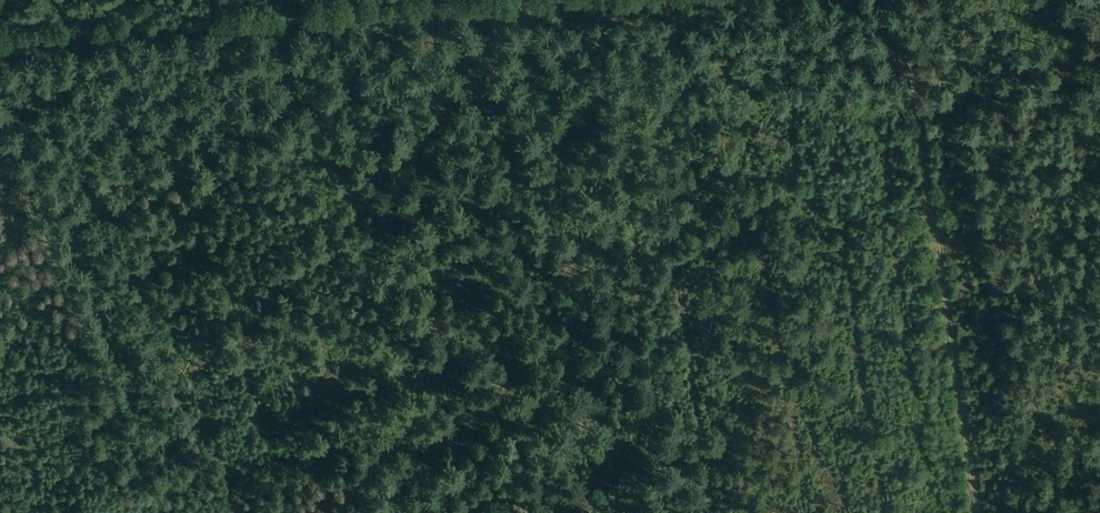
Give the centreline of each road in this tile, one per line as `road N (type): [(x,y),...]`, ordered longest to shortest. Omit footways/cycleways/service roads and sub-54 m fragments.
road 1 (track): [(0,38),(574,0)]
road 2 (track): [(899,0),(980,512)]
road 3 (track): [(157,512),(0,146)]

